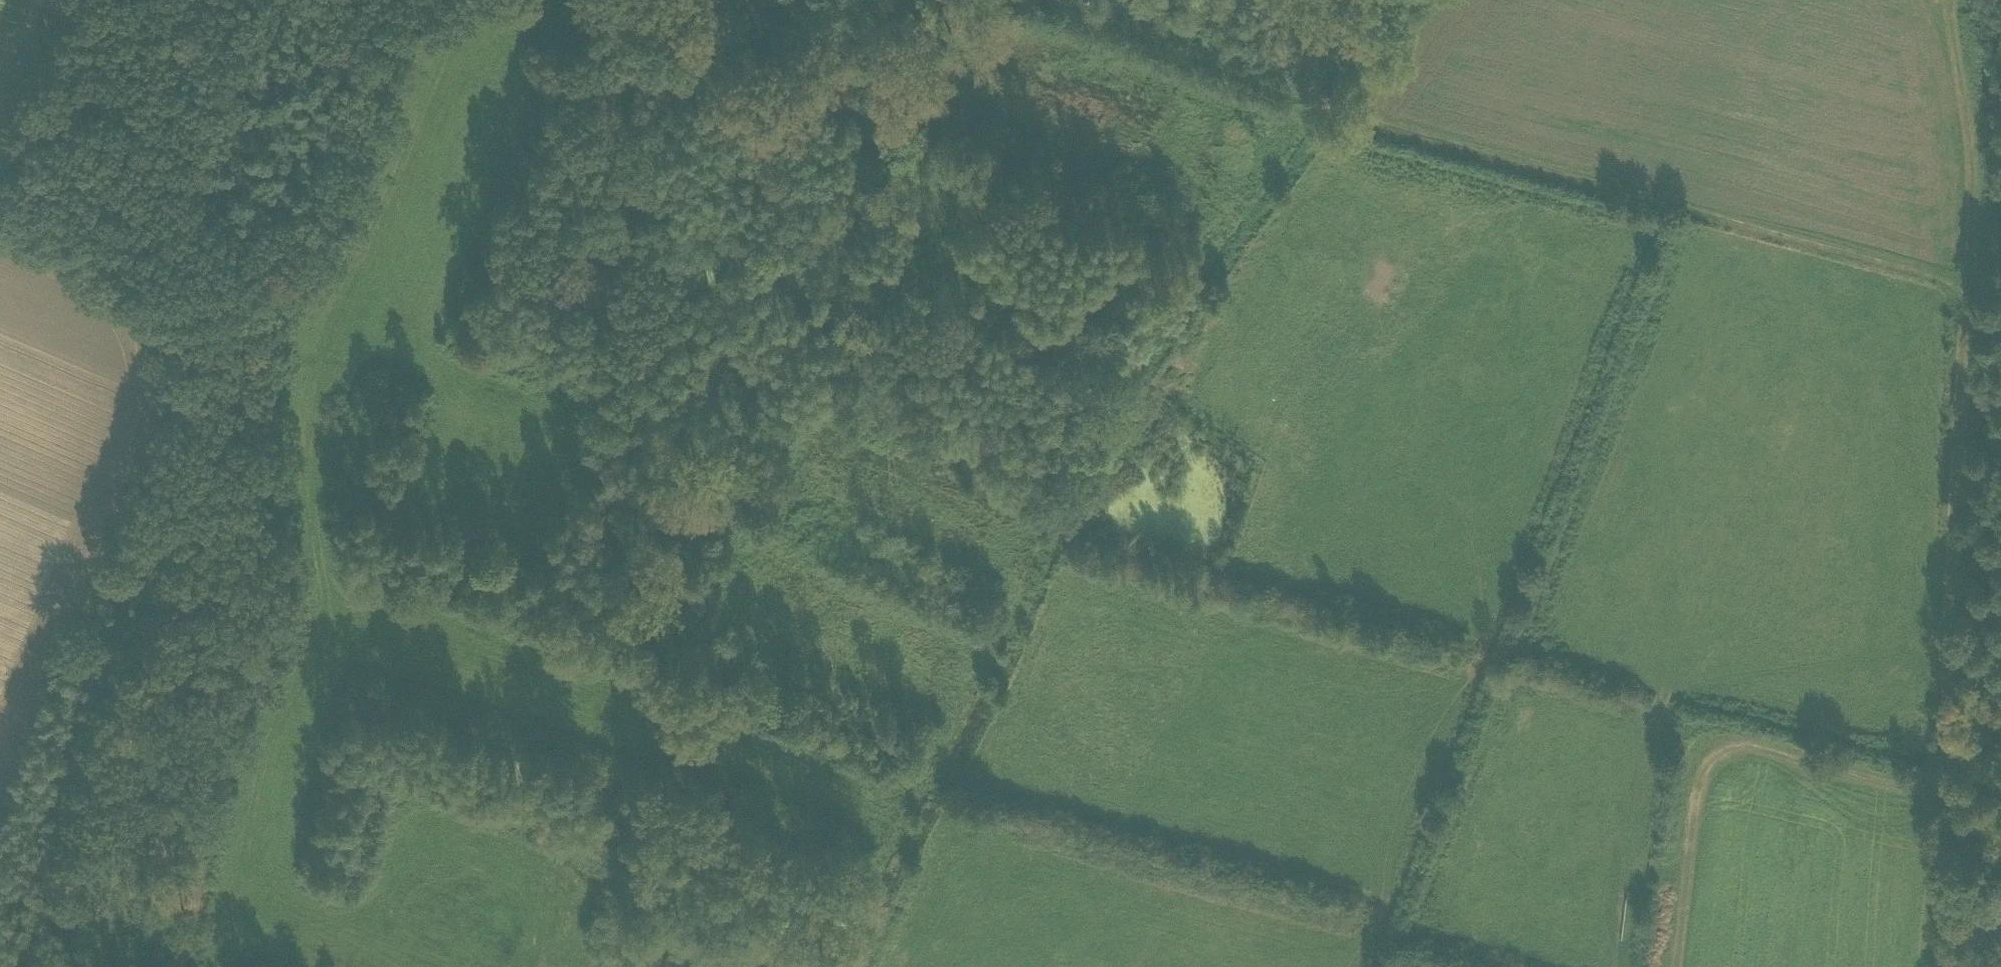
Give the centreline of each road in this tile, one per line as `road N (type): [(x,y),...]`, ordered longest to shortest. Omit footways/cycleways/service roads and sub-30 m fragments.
road 1 (track): [(1311,104),(1962,285)]
road 2 (track): [(1962,285),(1948,803)]
road 3 (track): [(519,0),(716,70),(770,80),(873,65),(1002,0)]
road 4 (track): [(1948,803),(1776,749),(1732,748),(1712,768),(1683,966)]
road 5 (track): [(1058,0),(1311,104)]
road 6 (track): [(1992,19),(1995,145),(1978,254),(1962,285)]
road 7 (track): [(0,168),(75,0)]
road 8 (track): [(1947,833),(1943,966)]
road 9 (track): [(1311,104),(1380,0)]

